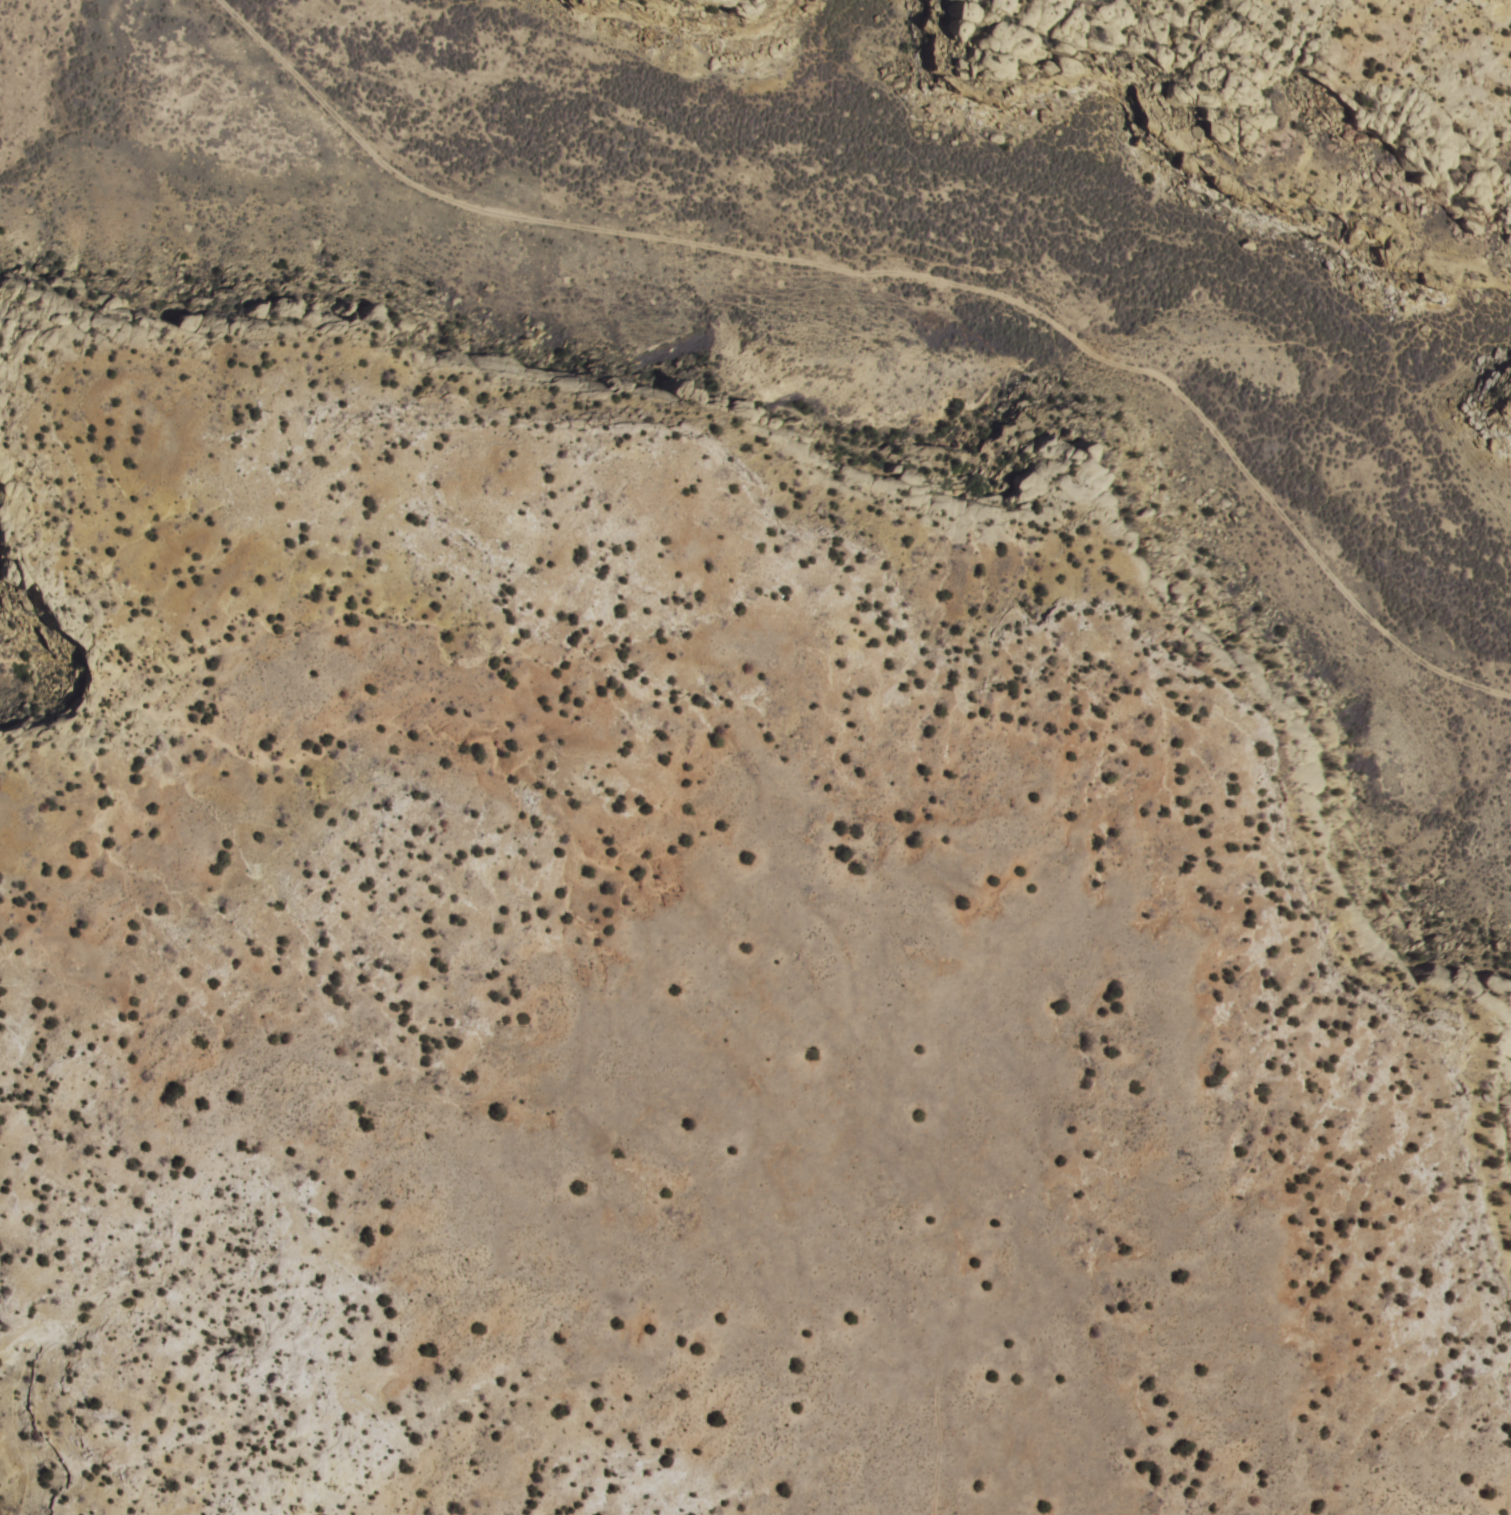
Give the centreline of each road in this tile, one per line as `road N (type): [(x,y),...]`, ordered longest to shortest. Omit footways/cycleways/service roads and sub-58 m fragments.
road 1 (track): [(274,0),(289,34),(388,155),(467,208),(980,334),(1132,386),(1435,586),(1510,624)]

